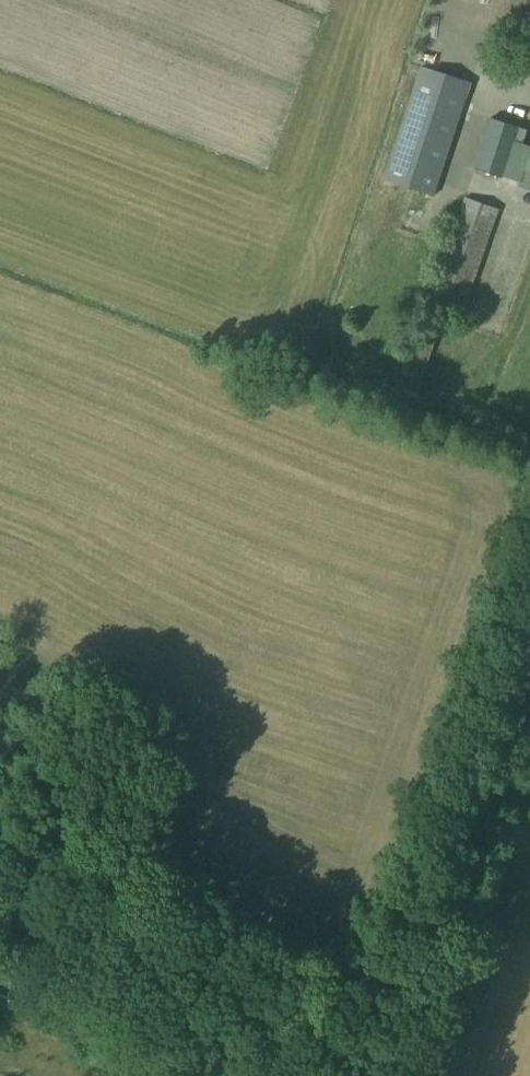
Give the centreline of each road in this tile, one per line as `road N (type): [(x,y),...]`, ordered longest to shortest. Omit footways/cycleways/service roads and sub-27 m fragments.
road 1 (unclassified): [(382,1075),(529,628)]
road 2 (track): [(385,1065),(190,963),(0,883)]

